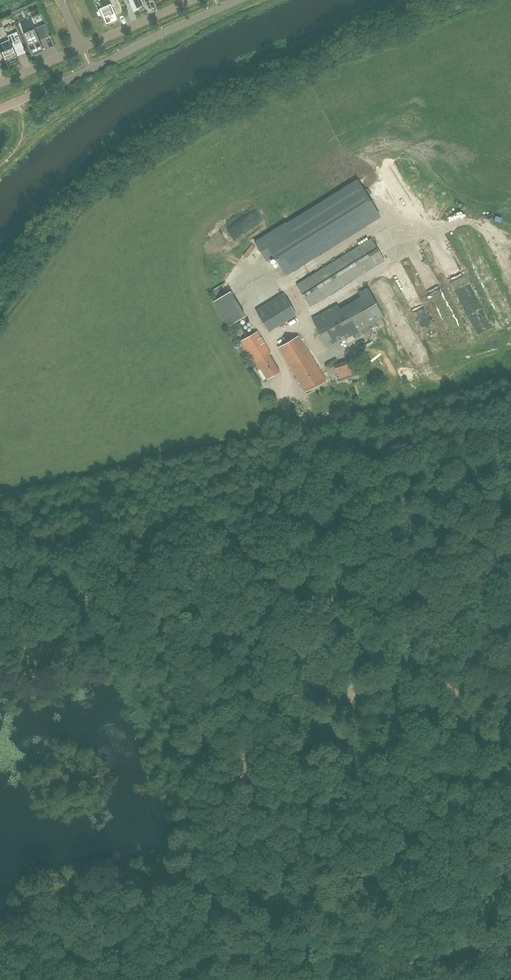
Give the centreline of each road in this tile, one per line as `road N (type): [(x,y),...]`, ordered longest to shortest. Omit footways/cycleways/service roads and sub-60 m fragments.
road 1 (residential): [(93,71),(220,10)]
road 2 (residential): [(377,979),(510,938)]
road 3 (residential): [(83,47),(195,0)]

